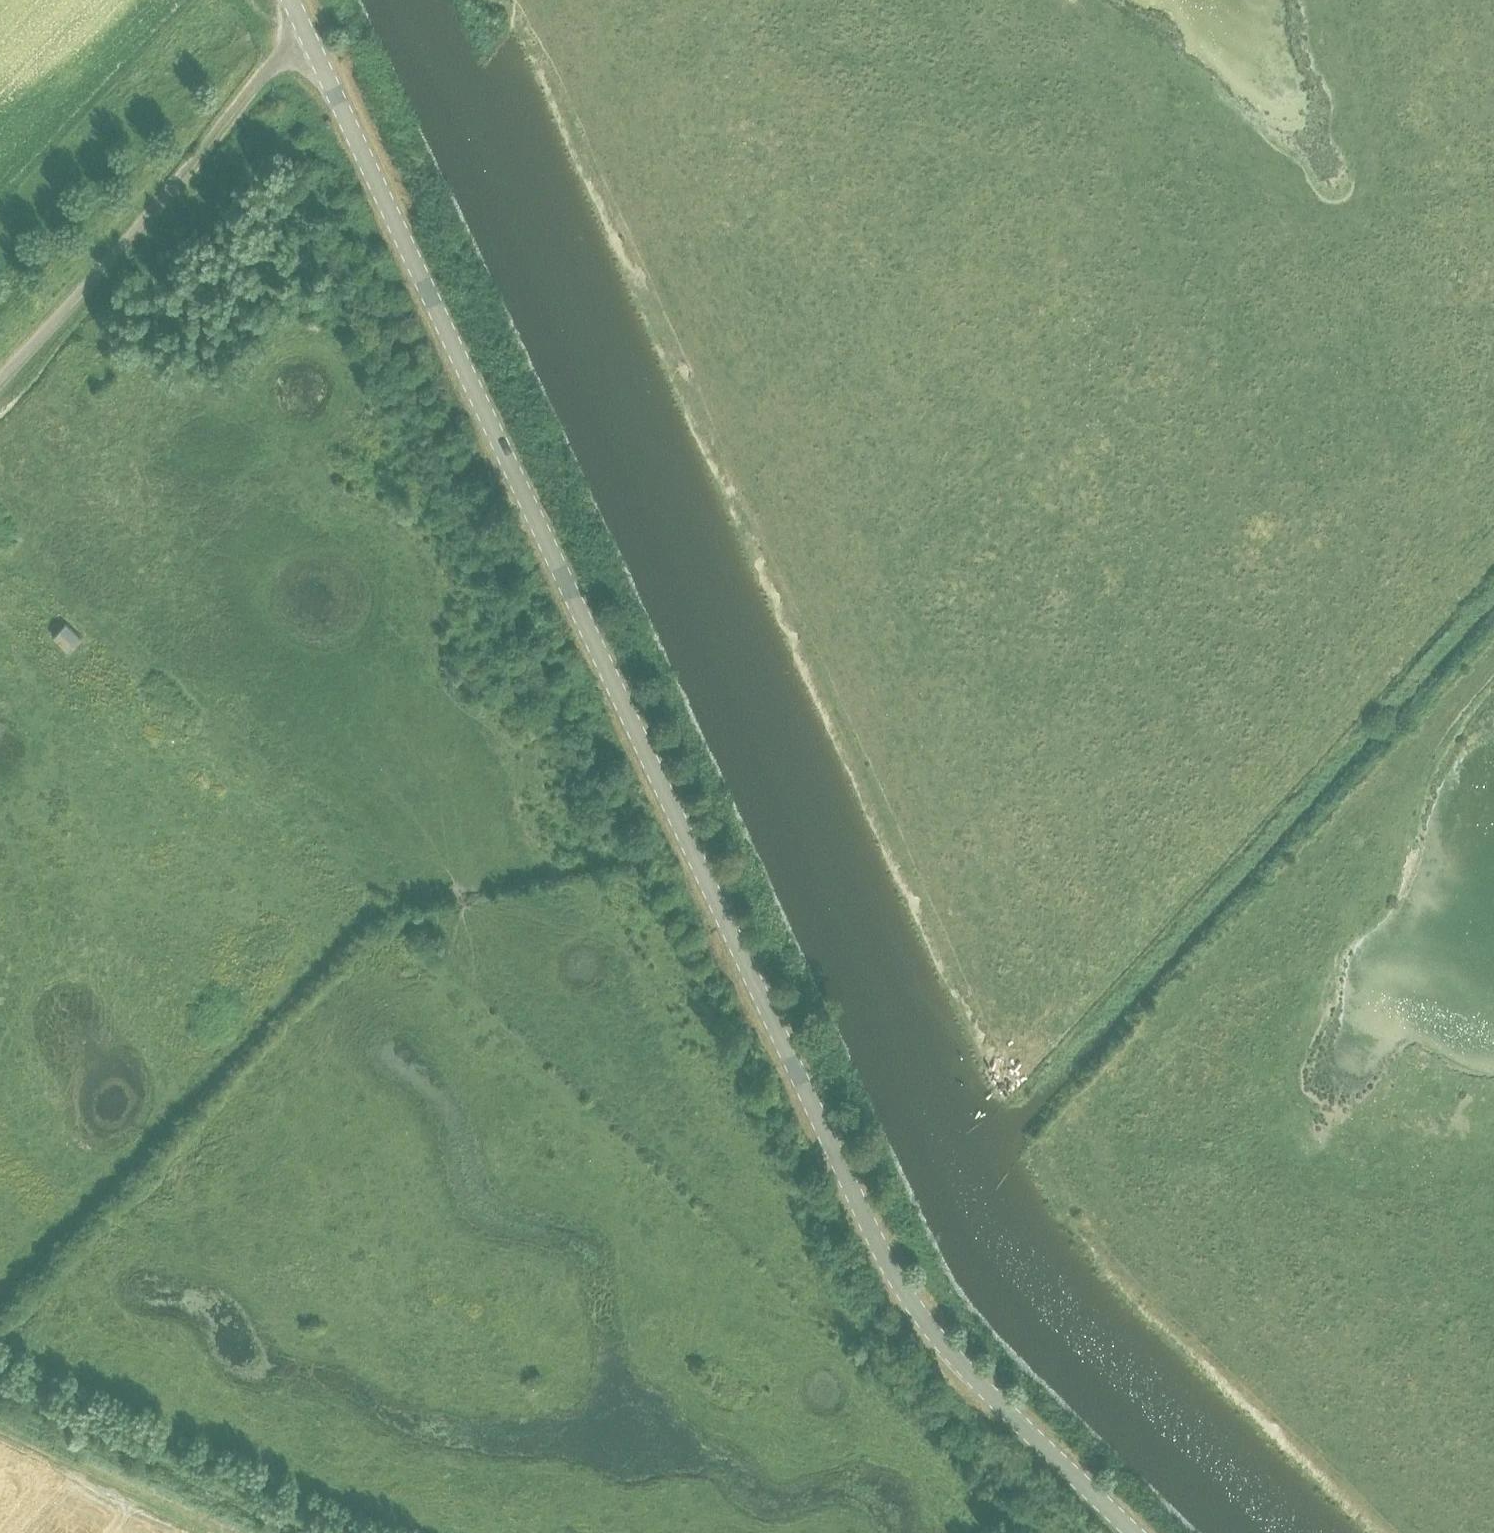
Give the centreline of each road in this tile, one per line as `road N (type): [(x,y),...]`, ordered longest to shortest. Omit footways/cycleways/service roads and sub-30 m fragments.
road 1 (tertiary): [(1135,1532),(933,1335),(897,1280),(308,37)]
road 2 (track): [(0,379),(123,248),(281,56)]
road 3 (track): [(1082,1532),(960,1398),(936,1357),(933,1335)]
road 4 (track): [(213,1532),(0,1436)]

